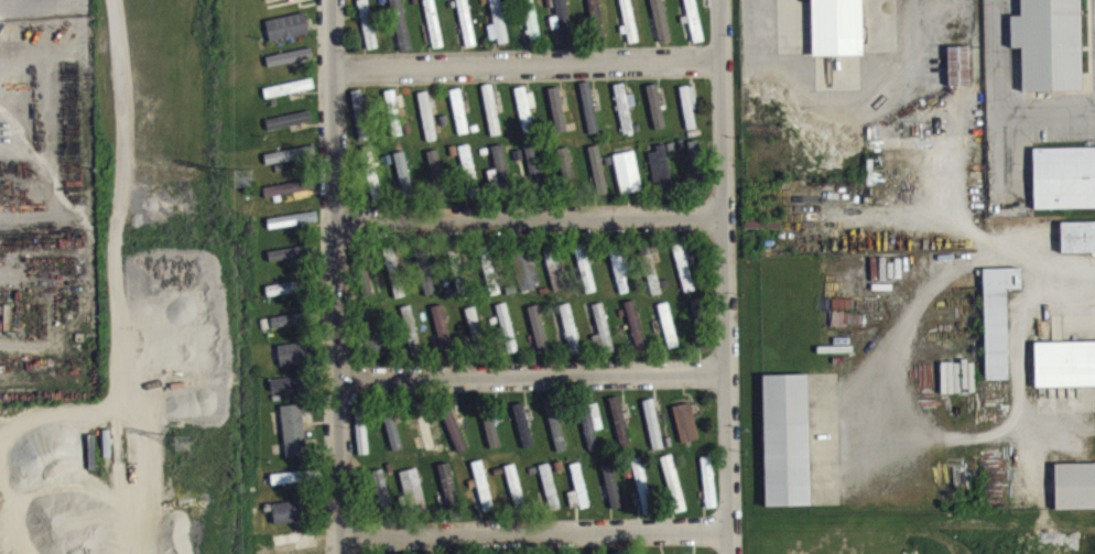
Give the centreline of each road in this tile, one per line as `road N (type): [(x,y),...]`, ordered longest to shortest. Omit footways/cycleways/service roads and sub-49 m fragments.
road 1 (residential): [(342,553),(331,0)]
road 2 (residential): [(722,0),(732,553)]
road 3 (residential): [(724,55),(332,57)]
road 4 (residential): [(729,363),(338,371)]
road 5 (residential): [(726,214),(335,210)]
road 6 (residential): [(731,513),(341,525)]

